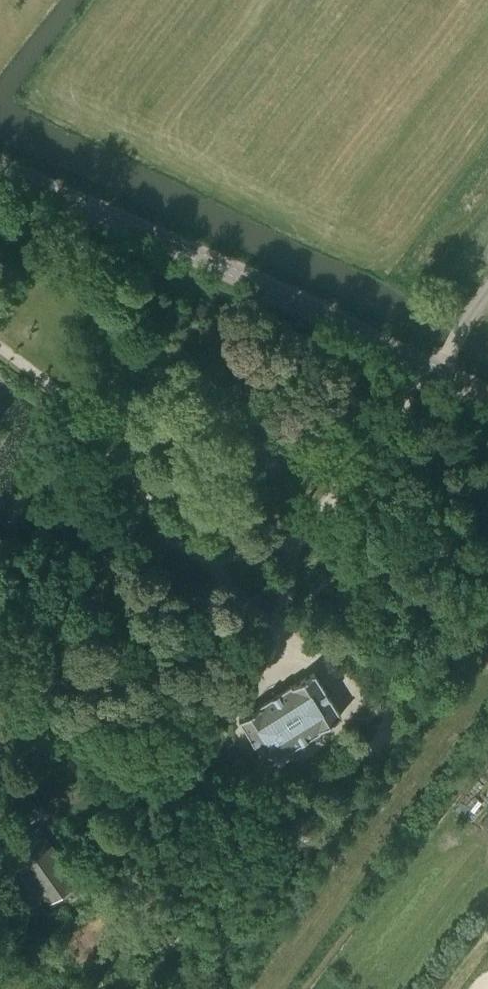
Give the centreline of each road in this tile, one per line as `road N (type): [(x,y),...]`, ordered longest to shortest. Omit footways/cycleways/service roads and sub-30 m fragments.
road 1 (tertiary): [(487,393),(0,167)]
road 2 (track): [(97,988),(157,964),(177,931),(95,793)]

